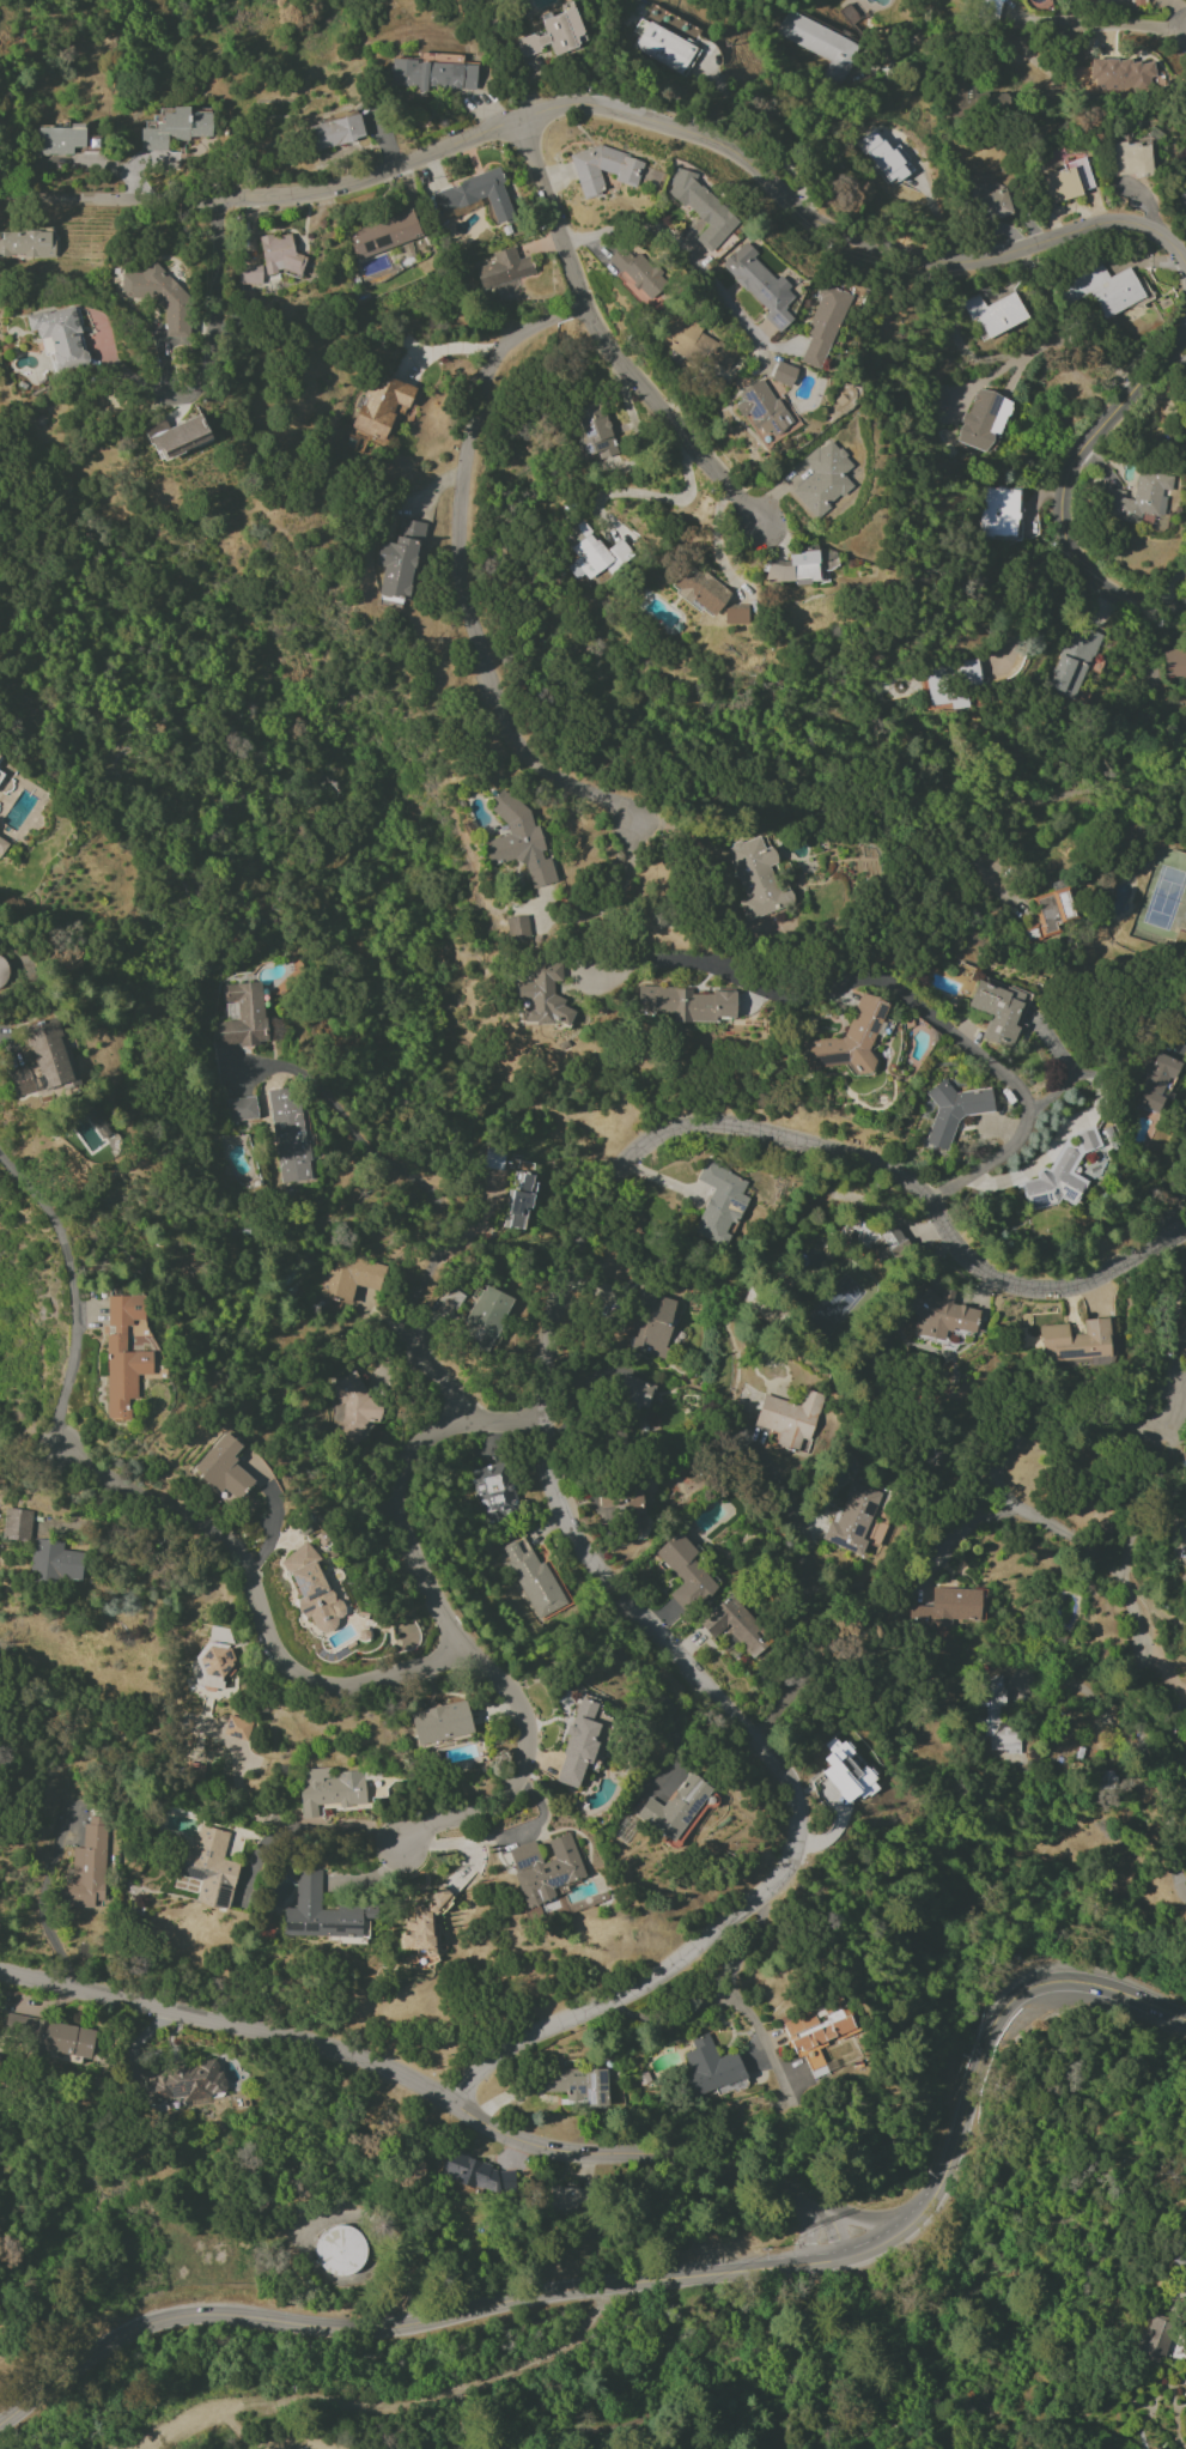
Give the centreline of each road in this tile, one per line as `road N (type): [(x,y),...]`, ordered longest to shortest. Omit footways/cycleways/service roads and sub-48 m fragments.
road 1 (residential): [(1185,1229),(1074,1287),(1024,1291),(985,1277),(923,1199),(878,1164),(732,1125),(675,1130),(634,1154),(604,1193),(541,1330),(533,1418),(551,1497),(577,1550),(764,1751),(790,1788),(797,1836),(779,1877),(738,1915),(669,1964),(482,2068),(455,2105)]
road 2 (residential): [(0,195),(211,202),(302,190),(579,103),(613,105),(710,137),(825,219),(930,254),(989,253),(1102,220),(1136,220),(1154,226),(1185,261)]
road 3 (secondary): [(955,2142),(942,2184),(917,2217),(849,2257),(564,2290),(382,2329),(169,2317),(138,2328),(0,2427)]
road 4 (residential): [(849,2257),(833,2221),(783,2188),(645,2158),(517,2146),(347,2051),(0,1970)]
road 5 (residential): [(533,1418),(473,1420),(426,1436),(401,1466),(394,1502),(406,1550),(462,1651),(506,1686),(528,1730),(509,1794),(421,1826),(399,1850)]
road 6 (residential): [(584,314),(494,351),(467,456),(461,566),(521,746),(634,830)]
road 7 (residential): [(923,1199),(991,1166),(1033,1121),(1024,1096),(1003,1077),(878,978),(791,995),(699,958),(647,963)]
road 8 (residential): [(1027,1432),(997,1466),(1001,1495),(1072,1534),(1121,1582),(1136,1617),(1175,1878),(1185,1896)]
road 9 (residential): [(462,1651),(381,1680),(315,1678),(279,1648),(243,1559),(66,1450)]
road 10 (residential): [(519,116),(584,314),(760,527)]
road 11 (residential): [(1185,331),(1088,449),(1069,495),(1074,541),(1093,569),(1120,589),(1185,601)]
road 12 (secondary): [(1185,2018),(1095,1983),(1059,1981),(1011,1998),(981,2051)]

